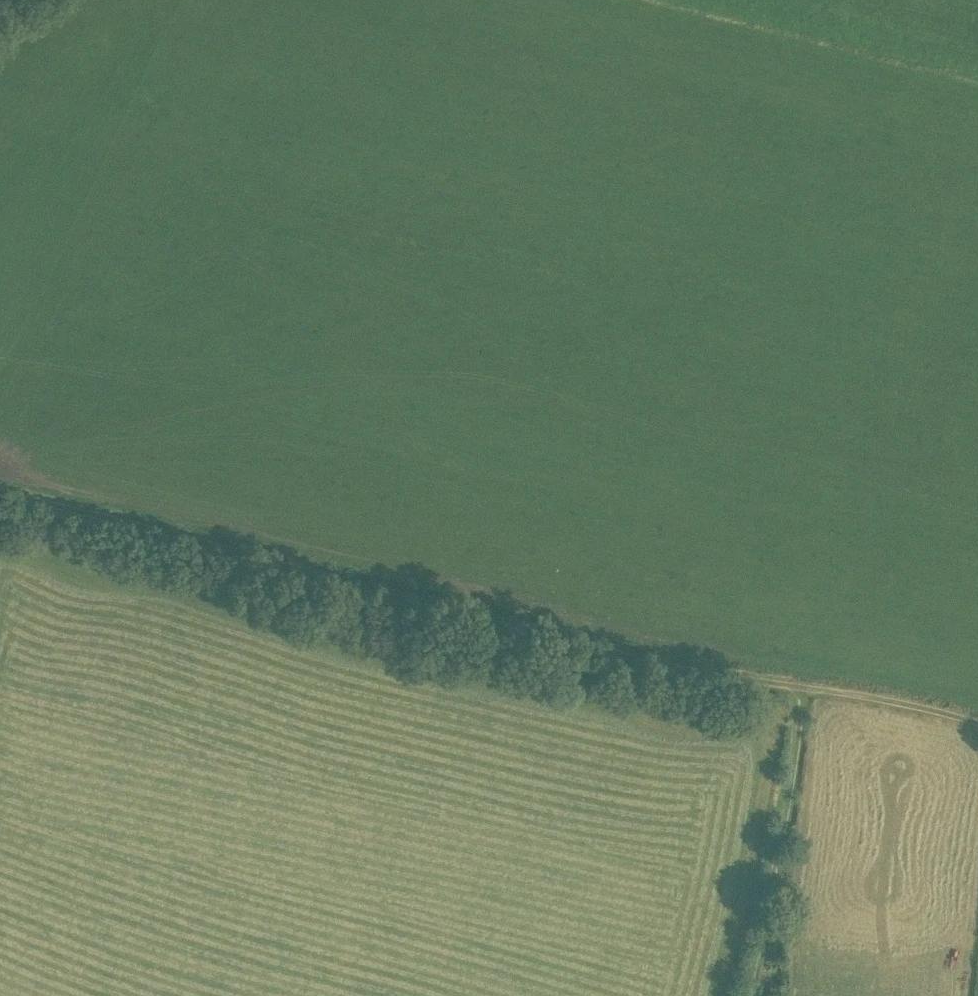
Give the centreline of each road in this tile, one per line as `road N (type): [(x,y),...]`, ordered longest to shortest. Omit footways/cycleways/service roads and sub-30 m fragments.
road 1 (track): [(808,687),(977,725)]

